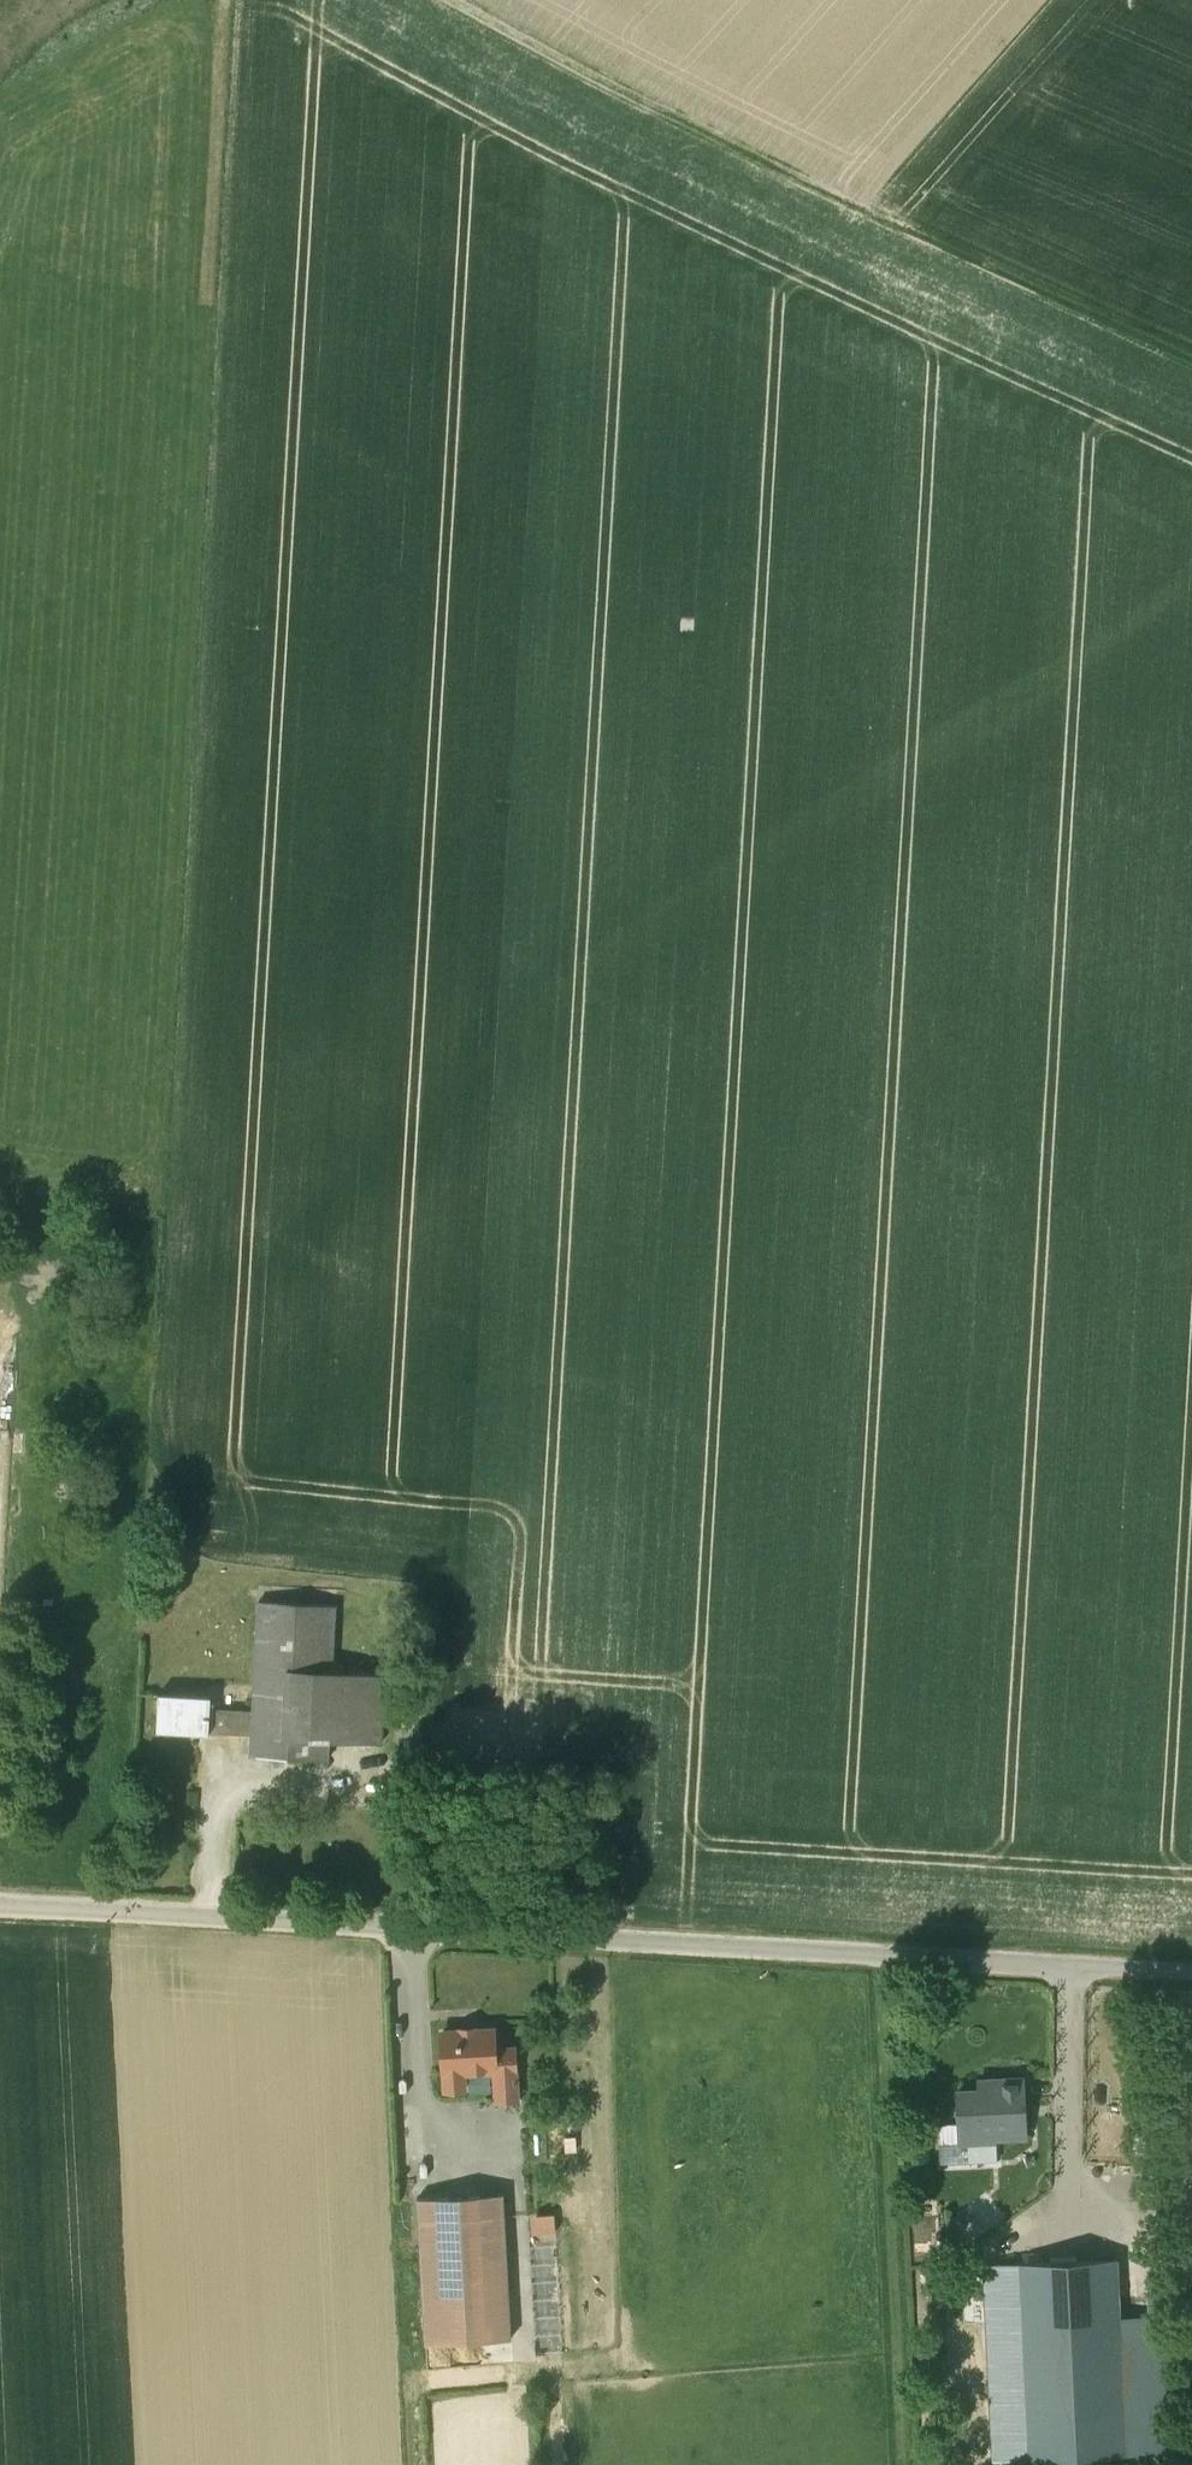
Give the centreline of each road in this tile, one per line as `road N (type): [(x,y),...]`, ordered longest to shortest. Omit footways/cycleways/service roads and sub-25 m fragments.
road 1 (unclassified): [(1191,1972),(0,1905)]
road 2 (track): [(450,0),(659,119),(1191,364)]

